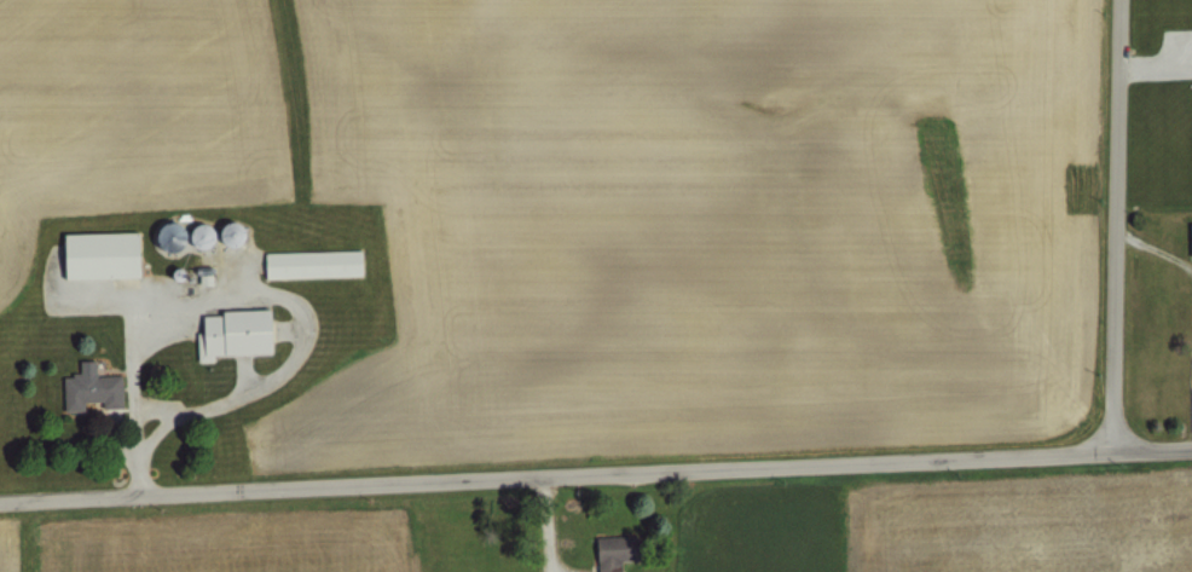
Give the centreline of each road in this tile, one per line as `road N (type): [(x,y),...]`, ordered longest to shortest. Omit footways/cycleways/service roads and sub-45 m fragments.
road 1 (residential): [(0,500),(1191,449)]
road 2 (tertiary): [(1106,452),(1121,0)]

